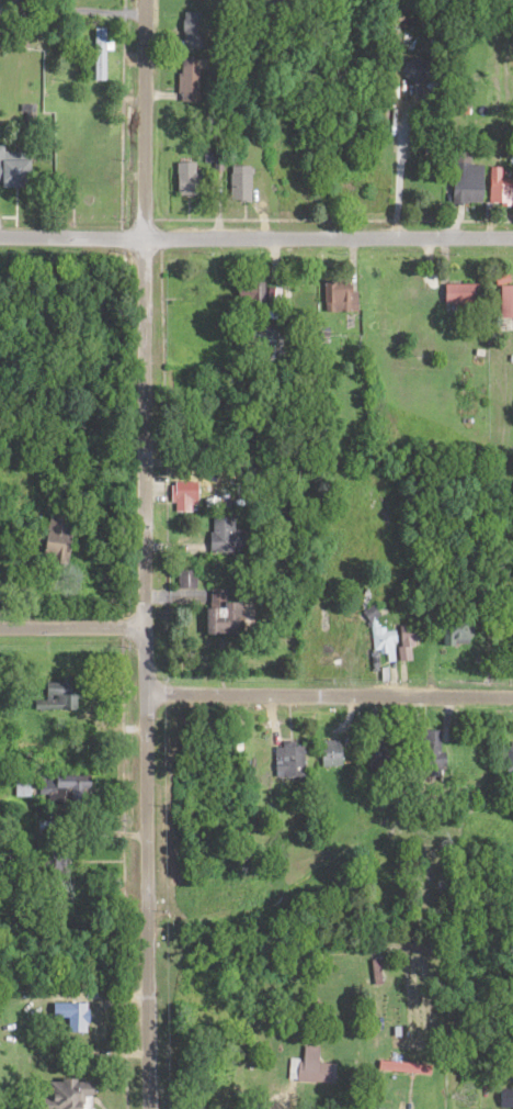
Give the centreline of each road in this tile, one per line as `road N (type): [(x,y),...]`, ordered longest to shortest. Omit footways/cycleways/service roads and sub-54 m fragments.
road 1 (residential): [(144,631),(145,0)]
road 2 (residential): [(512,241),(0,242)]
road 3 (residential): [(147,1108),(144,631)]
road 4 (residential): [(512,700),(145,697)]
road 5 (residential): [(144,631),(0,632)]

